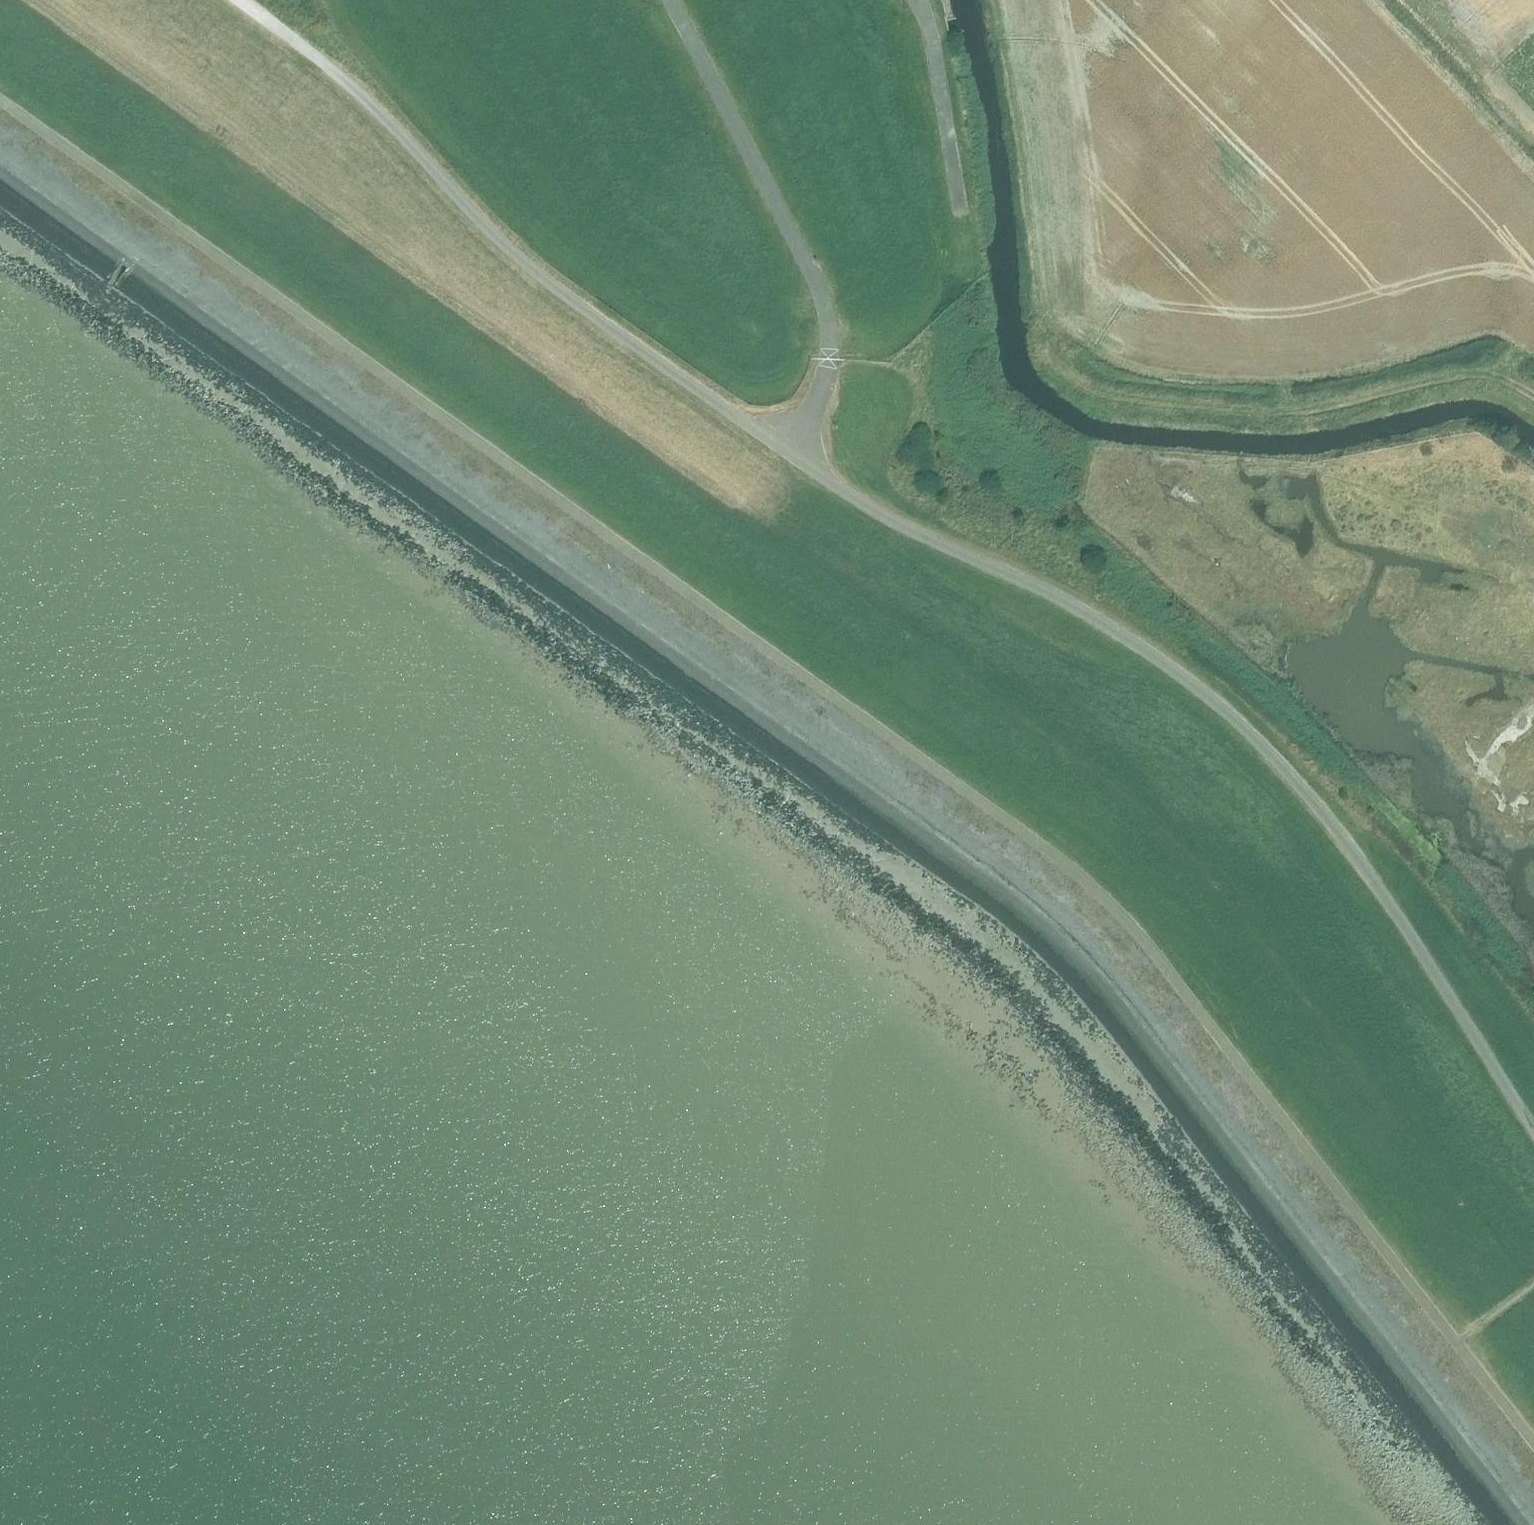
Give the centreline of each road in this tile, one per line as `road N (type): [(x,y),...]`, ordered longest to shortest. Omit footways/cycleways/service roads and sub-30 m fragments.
road 1 (unclassified): [(1533,1126),(1369,873),(1282,763),(1204,689),(1046,587),(863,498),(572,300),(485,226),(364,98),(239,0)]
road 2 (trunk): [(1103,1524),(1026,1104),(865,486),(681,0)]
road 3 (trunk): [(606,0),(732,313),(860,733),(955,1121),(1026,1524)]
road 4 (track): [(1054,360),(1096,390),(1182,403),(1321,405),(1468,374),(1489,374),(1533,396)]

